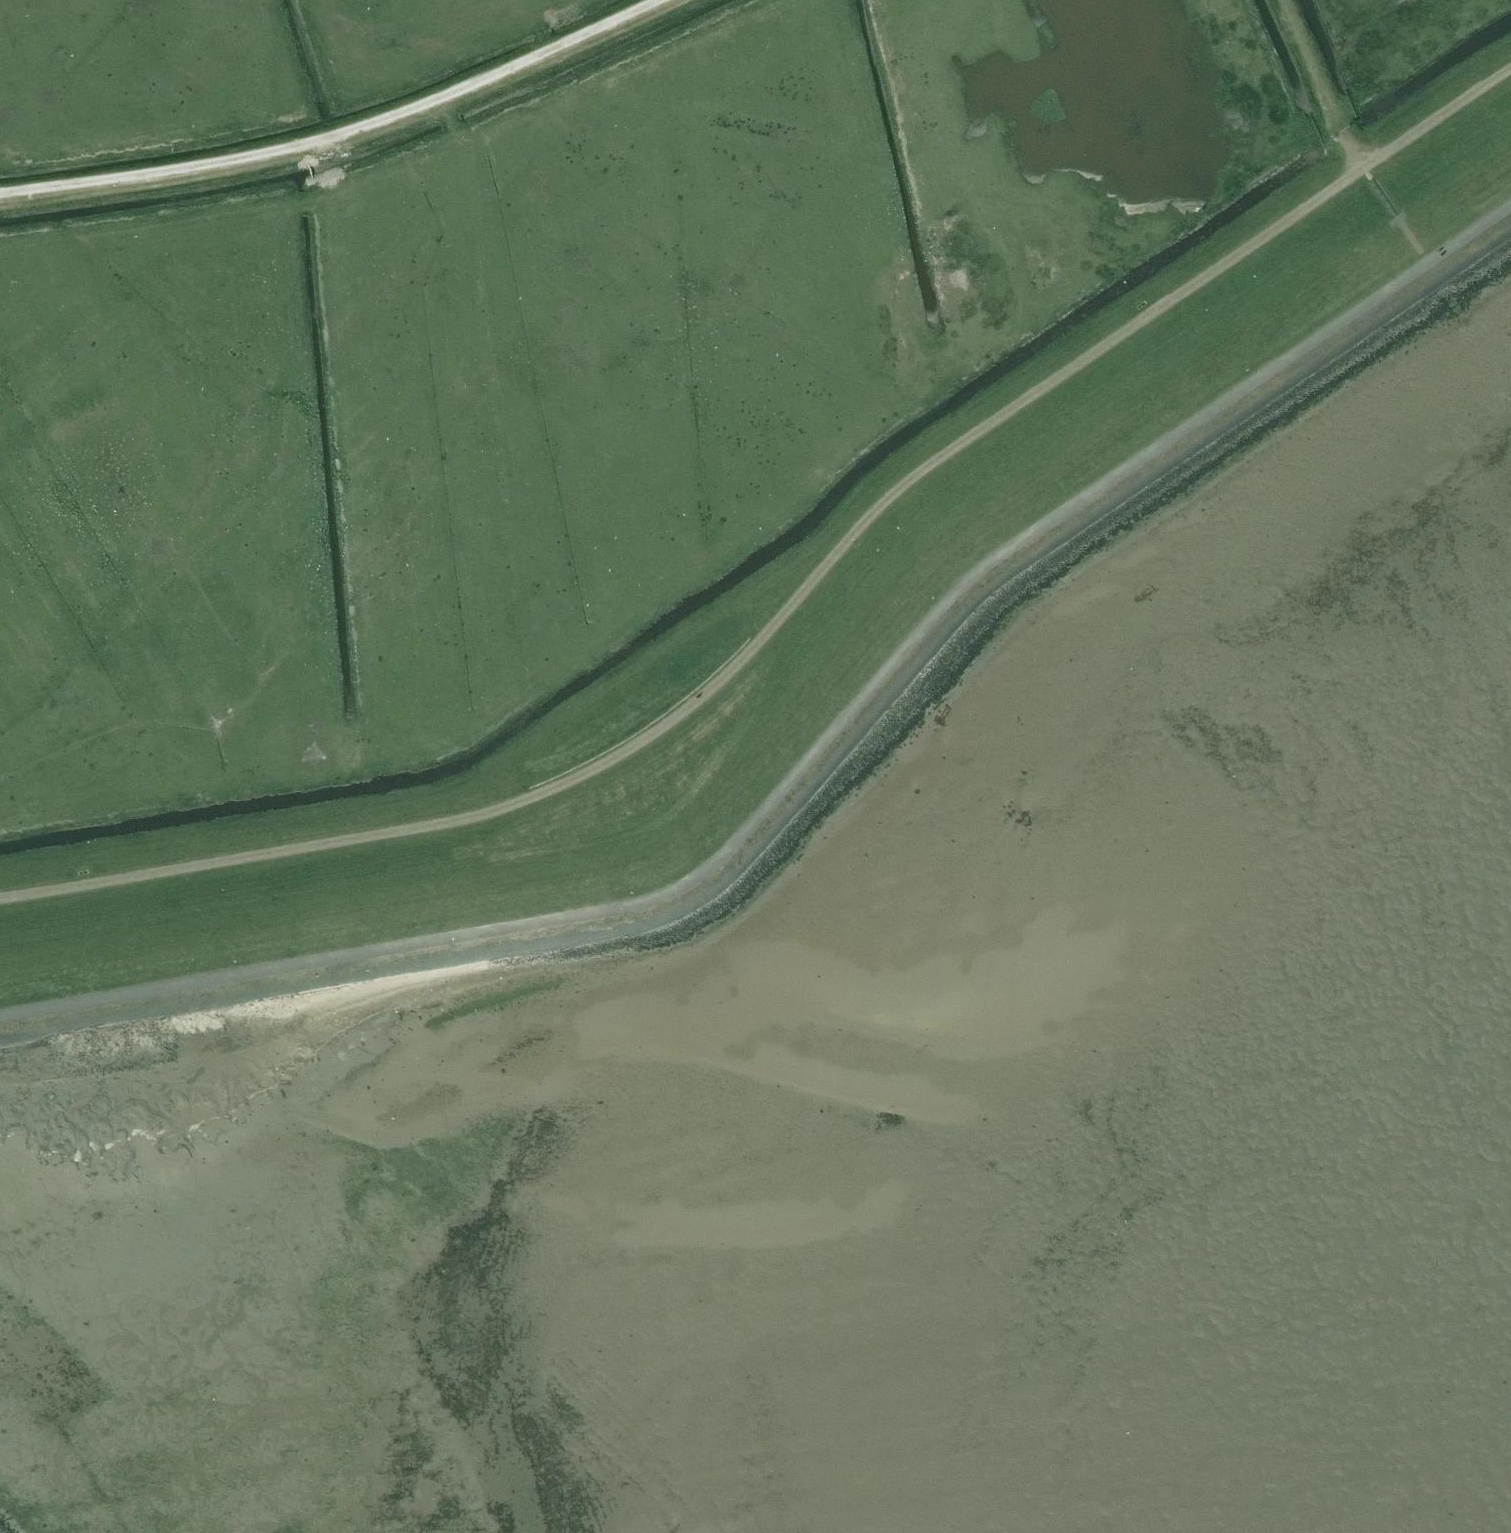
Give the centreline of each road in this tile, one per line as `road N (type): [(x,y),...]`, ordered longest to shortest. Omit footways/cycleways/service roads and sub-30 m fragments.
road 1 (track): [(1283,0),(1340,134),(1364,168)]

